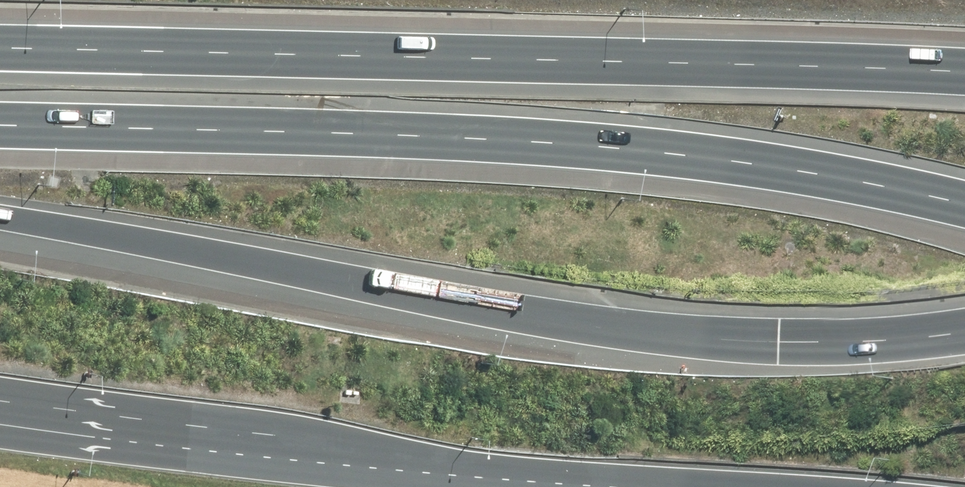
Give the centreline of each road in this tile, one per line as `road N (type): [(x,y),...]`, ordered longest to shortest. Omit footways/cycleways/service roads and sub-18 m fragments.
road 1 (motorway): [(964,333),(778,345),(649,333),(0,218)]
road 2 (motorway): [(964,205),(818,174),(505,139),(0,126)]
road 3 (motorway): [(0,47),(964,74)]
road 4 (motorway): [(463,462),(0,398)]
road 5 (motorway): [(463,462),(0,431)]
road 6 (motorway): [(805,486),(463,462)]

